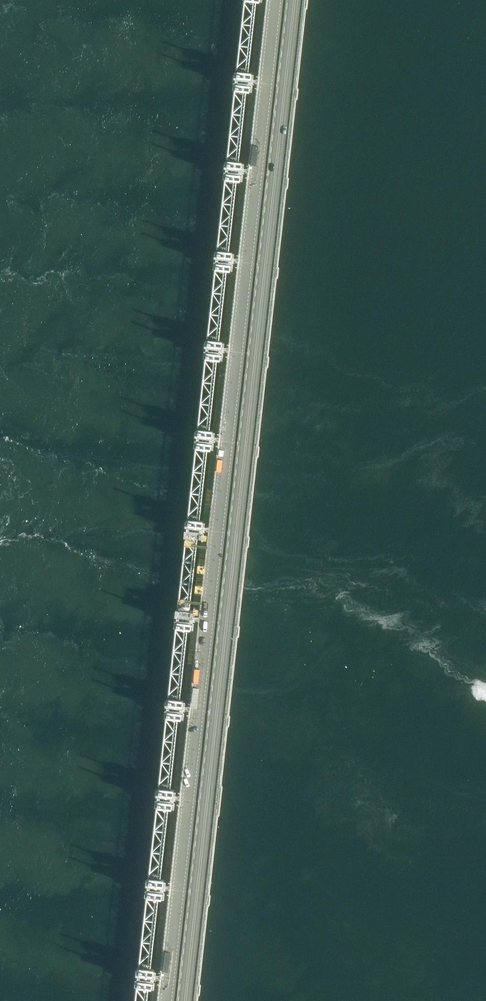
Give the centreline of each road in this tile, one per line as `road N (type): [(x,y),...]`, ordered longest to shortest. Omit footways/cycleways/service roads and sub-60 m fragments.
road 1 (unclassified): [(165,1000),(275,0)]
road 2 (primary): [(184,1000),(293,0)]

